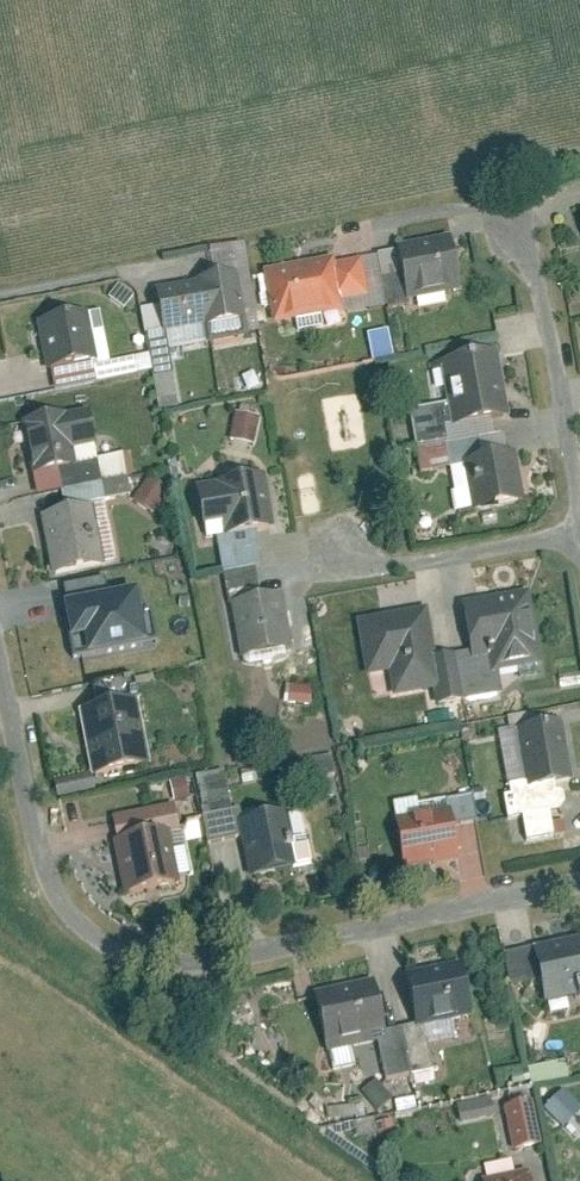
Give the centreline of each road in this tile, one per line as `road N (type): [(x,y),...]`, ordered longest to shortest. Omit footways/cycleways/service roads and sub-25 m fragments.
road 1 (residential): [(579,879),(199,959),(163,961),(68,917)]
road 2 (residential): [(0,665),(36,850),(68,917)]
road 3 (residential): [(531,234),(579,483)]
road 4 (residential): [(579,515),(338,558)]

